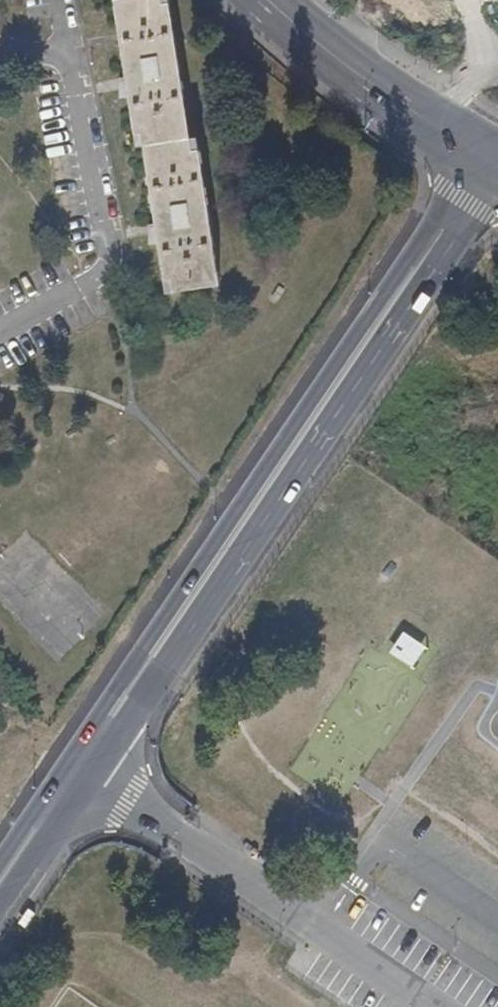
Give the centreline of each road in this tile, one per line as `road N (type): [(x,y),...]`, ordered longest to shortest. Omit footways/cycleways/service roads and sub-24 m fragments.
road 1 (unclassified): [(0,929),(497,200)]
road 2 (unclassified): [(472,149),(0,865)]
road 3 (primary): [(472,149),(382,91),(266,0)]

